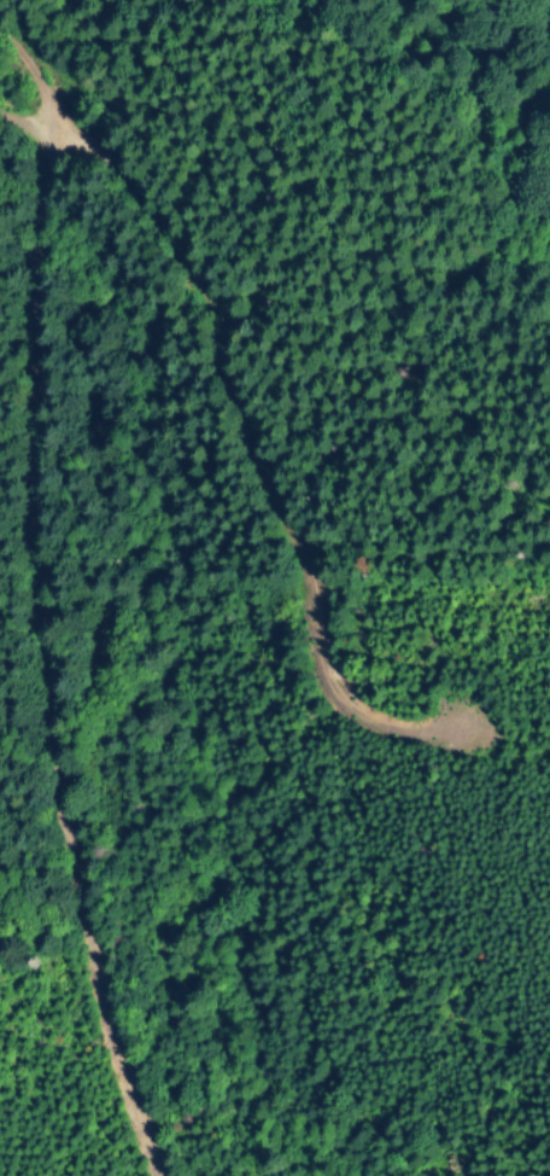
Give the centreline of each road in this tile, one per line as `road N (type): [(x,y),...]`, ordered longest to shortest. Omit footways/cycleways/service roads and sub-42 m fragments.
road 1 (track): [(157,1175),(47,819),(28,241),(36,165),(54,135),(0,57)]
road 2 (track): [(0,115),(54,135),(116,185),(182,272),(227,435),(277,497),(306,557),(330,674),(361,717),(467,740)]

